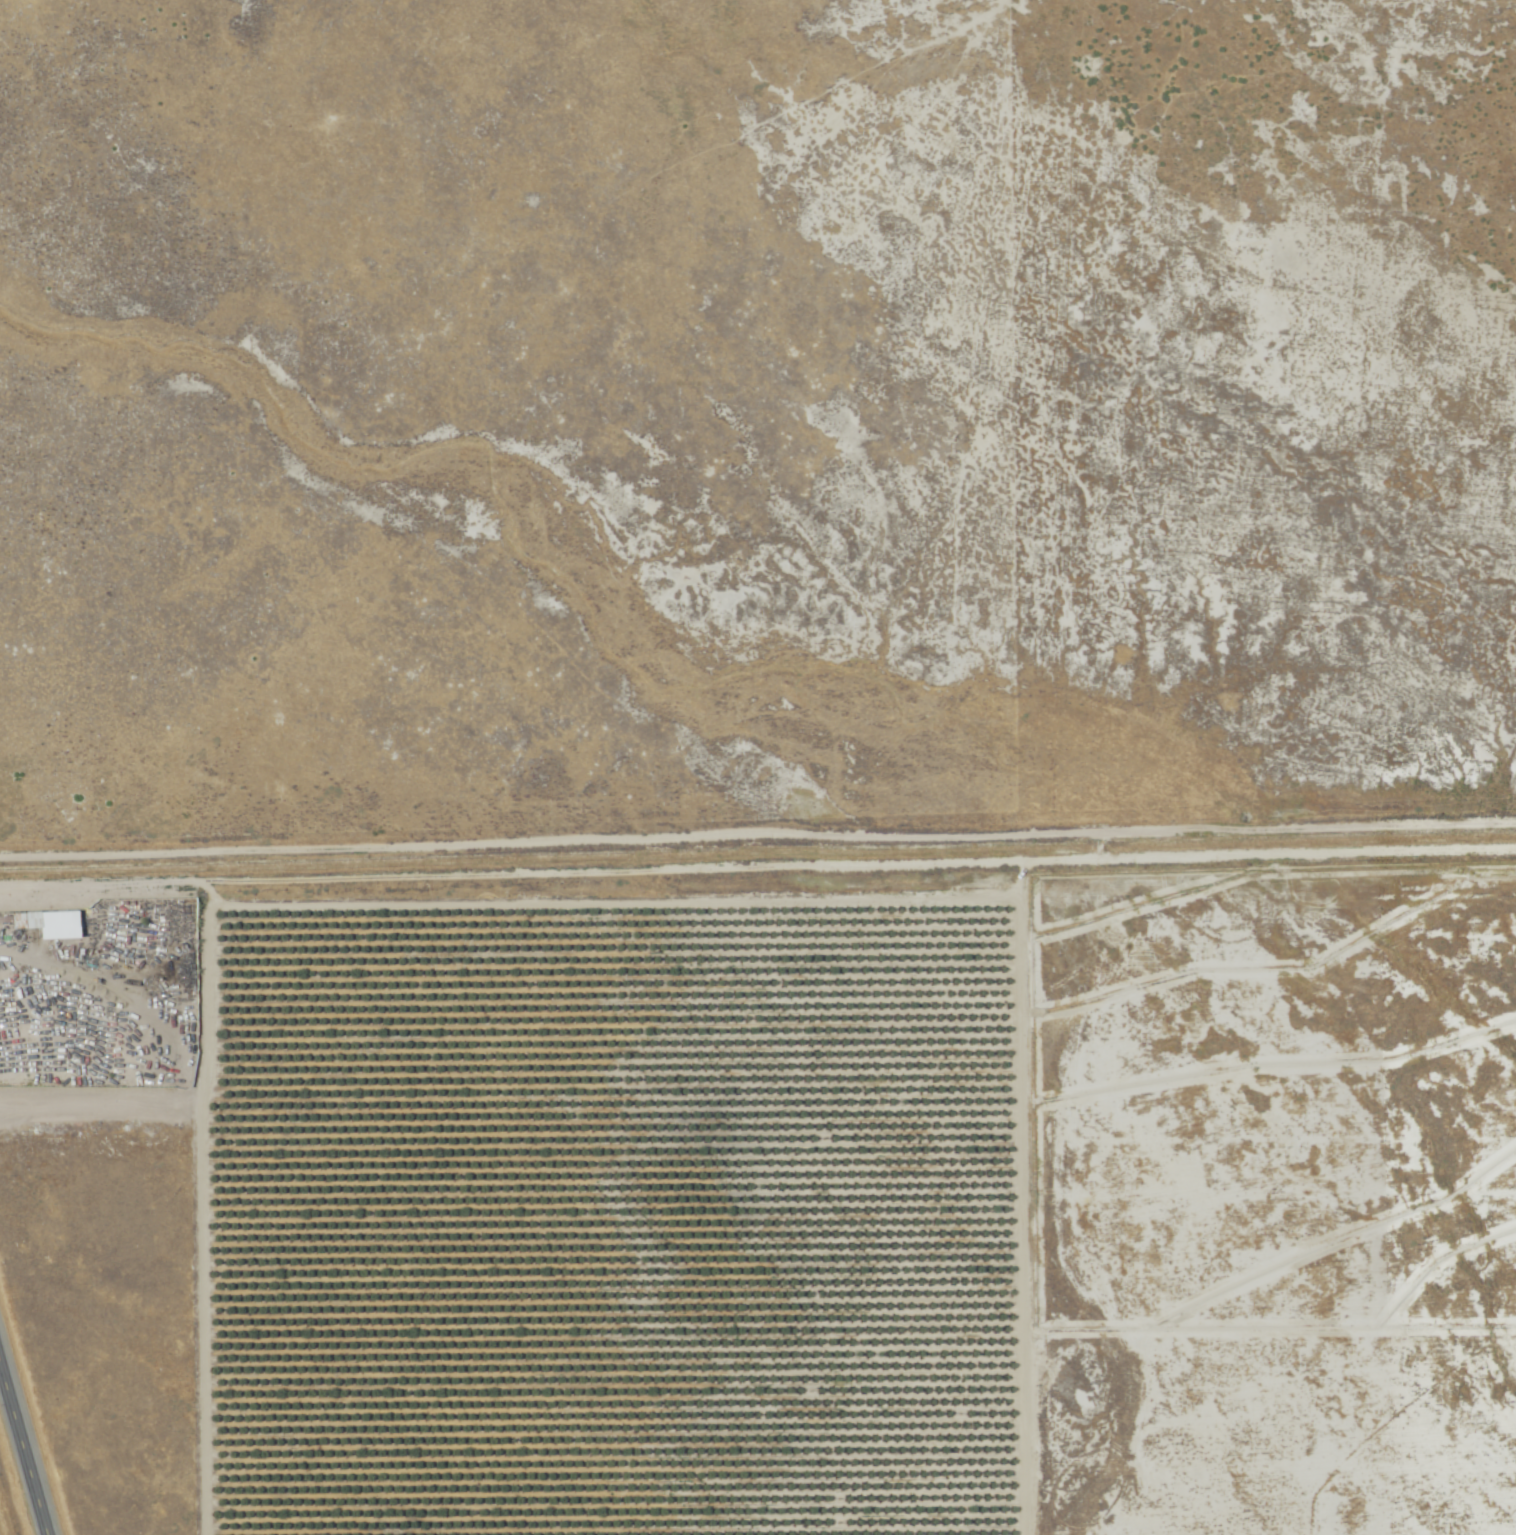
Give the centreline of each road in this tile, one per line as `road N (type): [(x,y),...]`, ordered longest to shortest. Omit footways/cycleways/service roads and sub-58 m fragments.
road 1 (primary): [(49,1534),(0,1355)]

